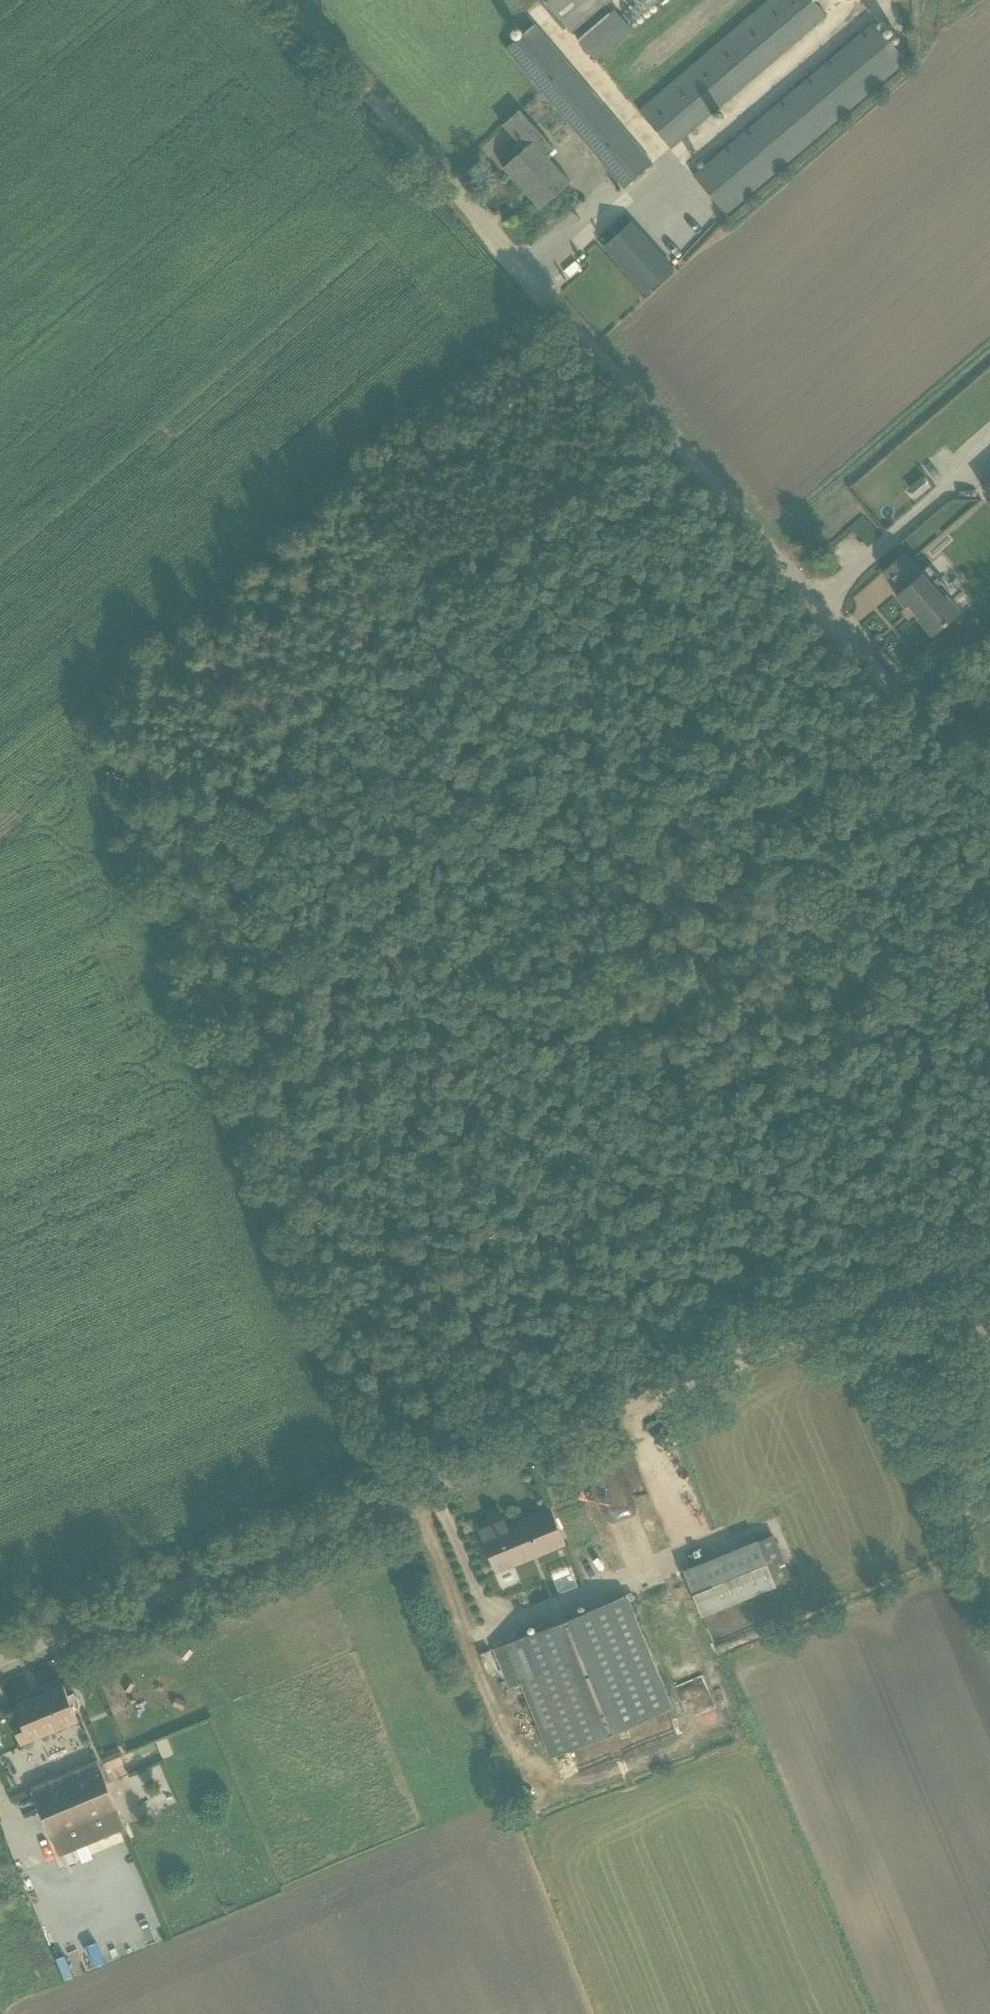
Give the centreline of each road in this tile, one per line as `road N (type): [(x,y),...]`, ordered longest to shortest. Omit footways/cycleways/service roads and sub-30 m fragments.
road 1 (unclassified): [(989,1254),(0,1652)]
road 2 (unclassified): [(989,797),(286,0)]

